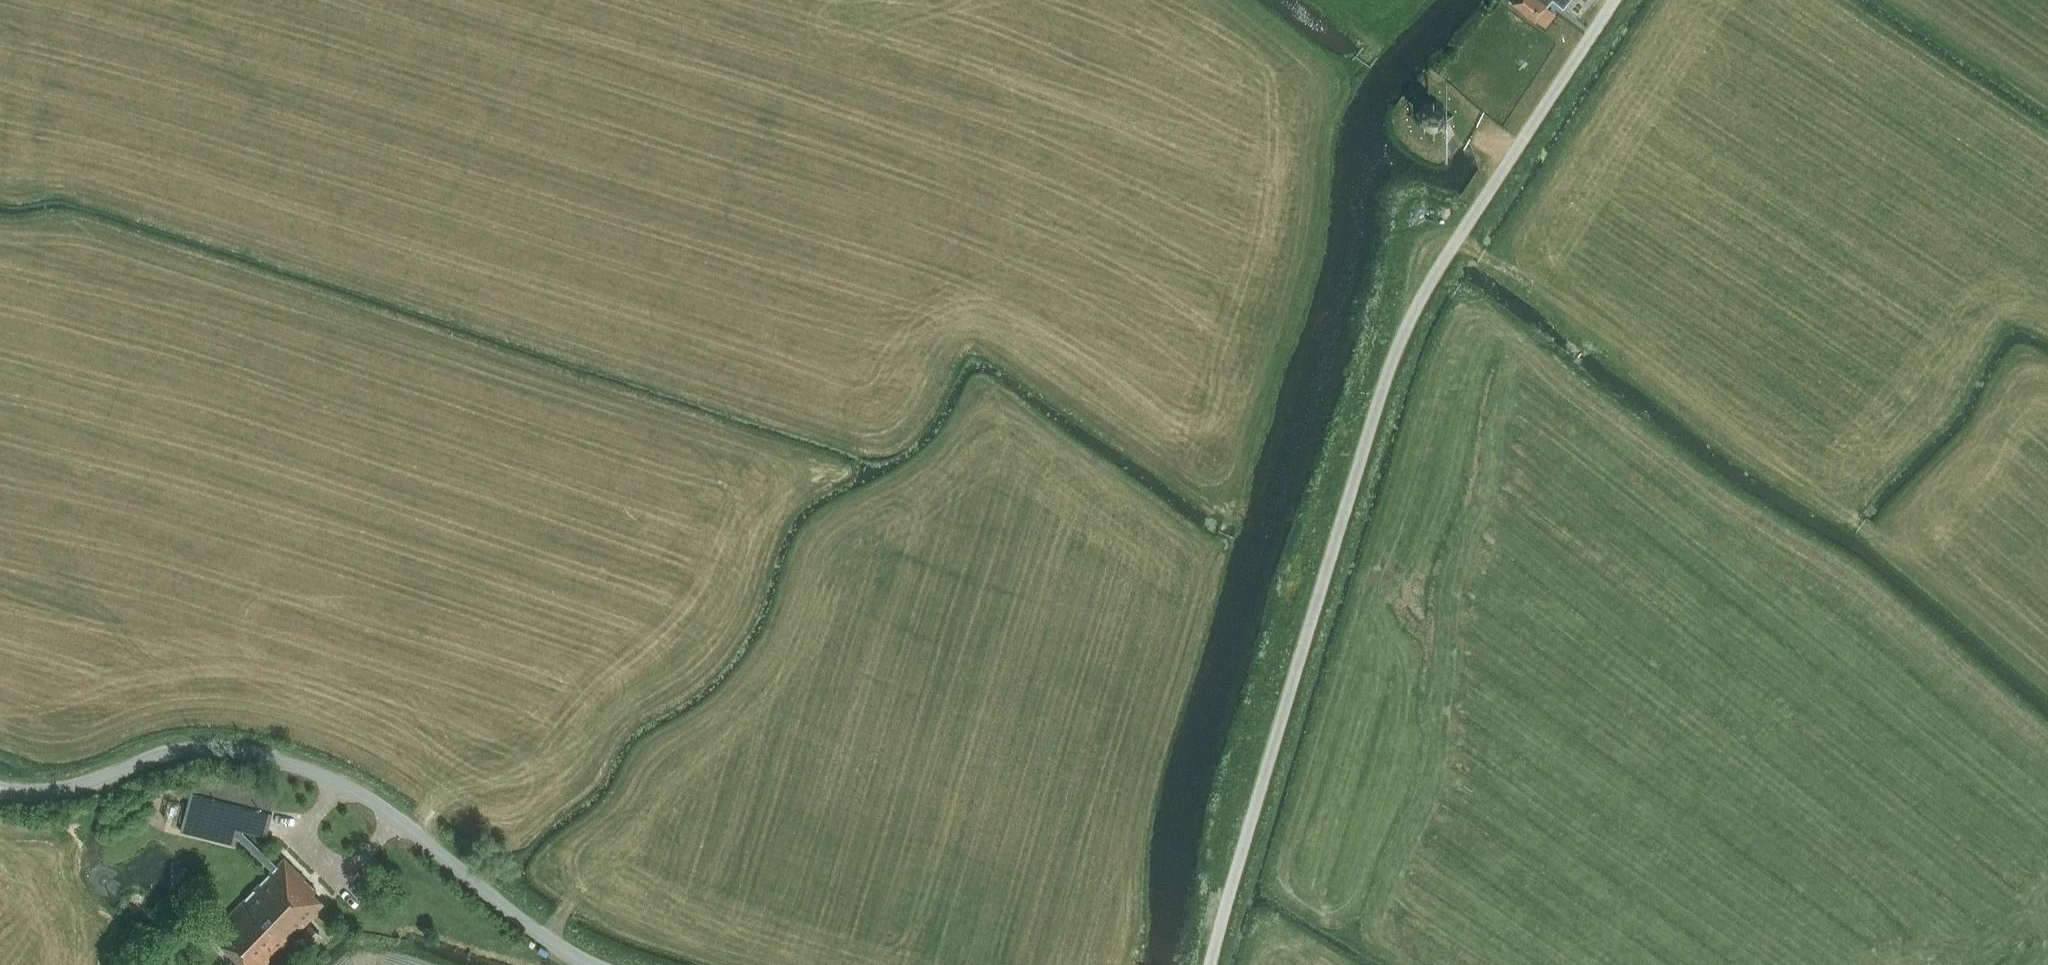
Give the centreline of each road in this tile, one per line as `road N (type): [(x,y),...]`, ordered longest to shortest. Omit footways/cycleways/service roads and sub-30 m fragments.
road 1 (unclassified): [(1211,964),(1399,346),(1430,284),(1615,0)]
road 2 (unclassified): [(588,964),(374,802),(273,759),(194,750),(55,791),(0,791)]

